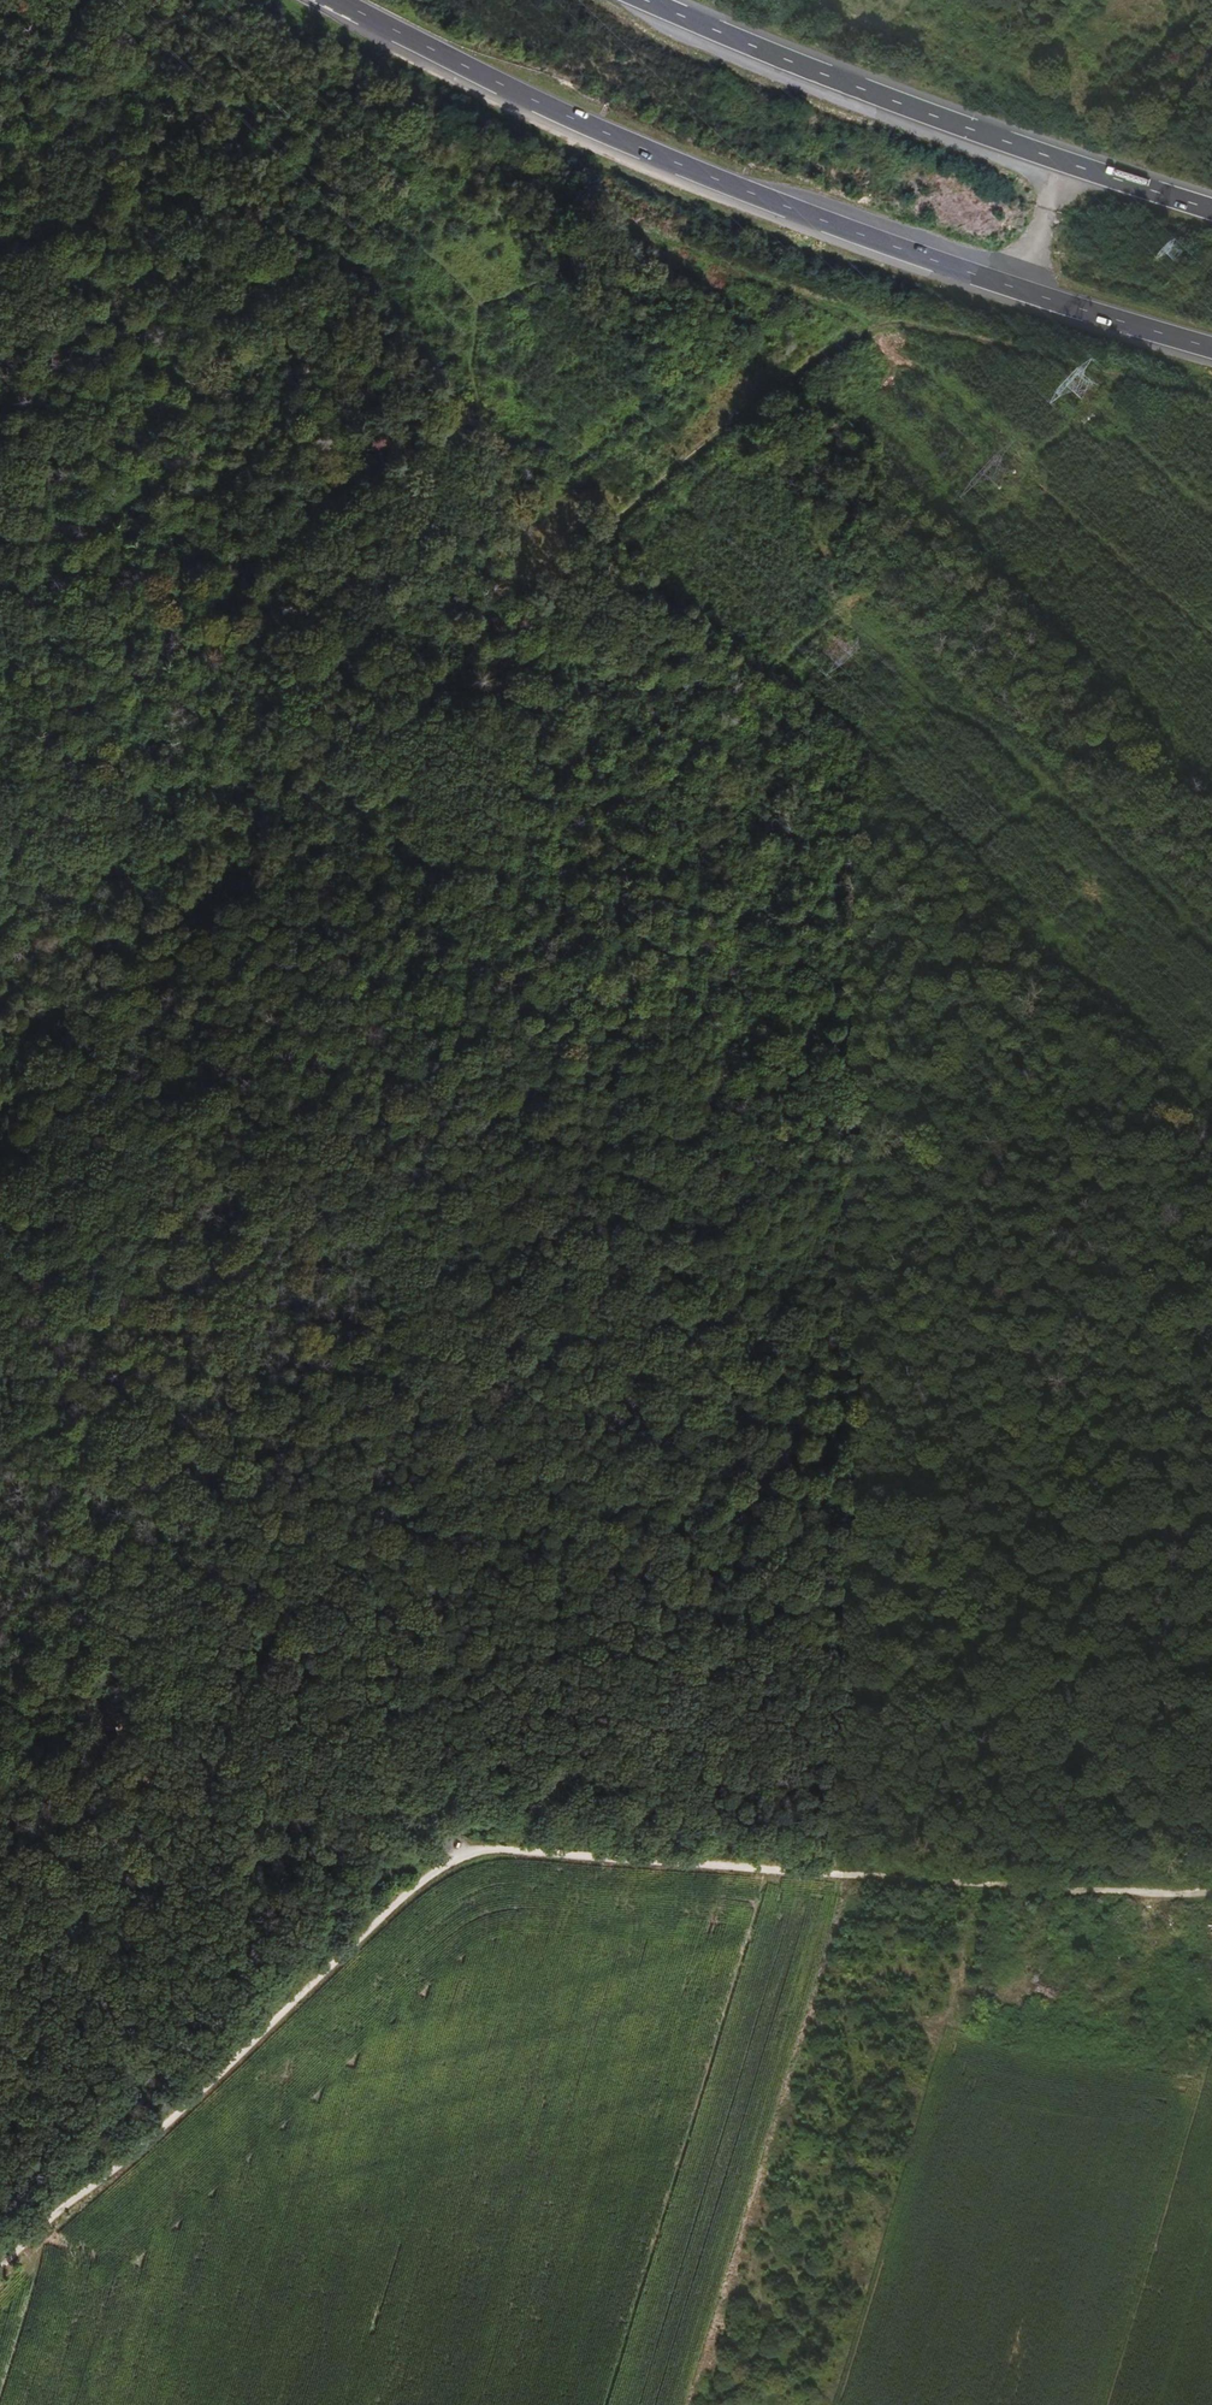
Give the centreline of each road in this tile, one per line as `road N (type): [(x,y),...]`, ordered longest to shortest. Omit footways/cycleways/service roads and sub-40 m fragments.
road 1 (trunk): [(334,0),(662,158),(1017,288),(1211,348)]
road 2 (track): [(460,1852),(1198,1885)]
road 3 (track): [(0,2273),(181,2099),(460,1852)]
road 4 (trunk): [(1211,209),(970,129),(640,0)]
road 5 (track): [(491,698),(519,677),(544,608),(587,550),(740,416),(838,347),(891,325)]
road 6 (track): [(891,325),(1211,397)]

